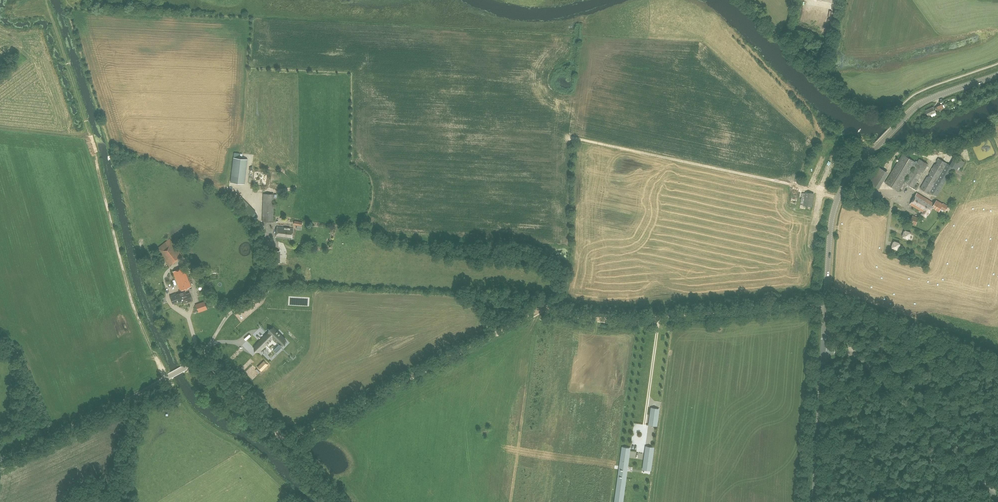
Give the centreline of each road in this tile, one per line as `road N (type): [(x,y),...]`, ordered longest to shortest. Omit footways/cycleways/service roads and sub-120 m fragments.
road 1 (unclassified): [(0,461),(192,363),(266,285),(269,229)]
road 2 (secondary): [(823,353),(832,220),(845,184),(918,106),(997,75)]
road 3 (track): [(561,312),(533,313),(285,444)]
road 4 (track): [(821,192),(569,138)]
road 5 (track): [(89,134),(131,299),(167,377)]
road 6 (track): [(561,312),(625,321),(809,304)]
road 7 (unclassified): [(989,489),(862,360),(823,353)]
road 8 (secondary): [(815,501),(823,353)]
road 9 (track): [(46,0),(89,134)]
road 10 (track): [(285,444),(202,354)]

